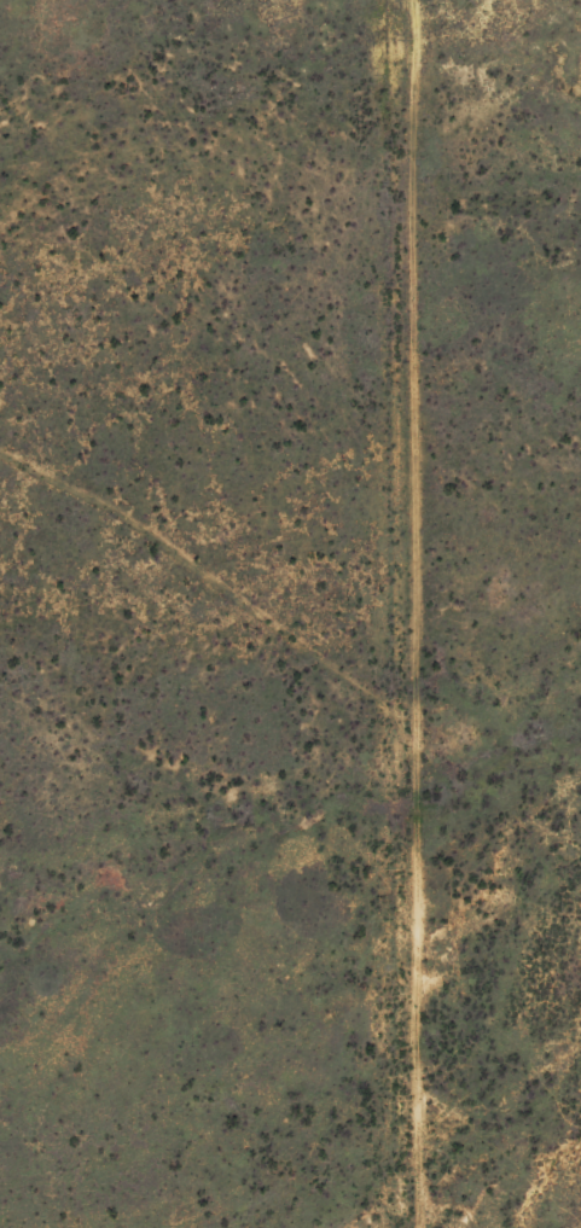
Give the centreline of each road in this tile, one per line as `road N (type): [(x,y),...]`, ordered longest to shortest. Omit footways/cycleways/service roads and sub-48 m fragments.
road 1 (residential): [(378,1227),(376,723),(395,590),(399,0)]
road 2 (residential): [(0,465),(193,583),(376,723),(467,738),(580,680)]

